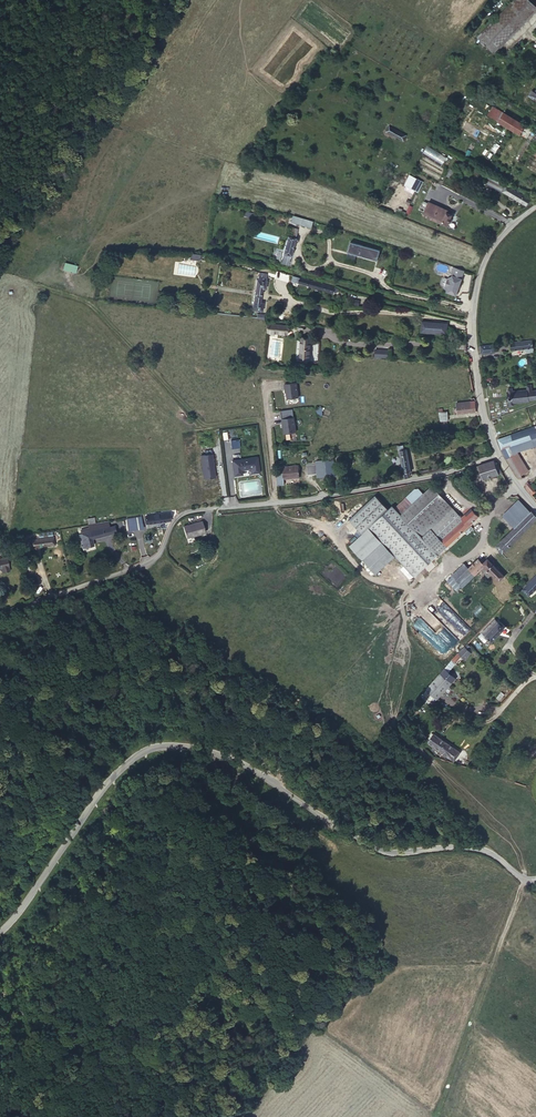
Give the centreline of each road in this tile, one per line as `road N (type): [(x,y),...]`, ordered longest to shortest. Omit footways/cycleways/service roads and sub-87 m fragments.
road 1 (tertiary): [(0,932),(34,897),(104,791),(134,760),(167,752),(252,774),(386,854),(475,847),(535,879)]
road 2 (residential): [(497,455),(304,500),(189,511),(173,522),(156,557),(5,613)]
road 3 (unclassified): [(497,455),(476,381),(471,308),(491,247),(535,205)]
road 4 (track): [(344,527),(343,548),(357,567),(375,580),(426,590)]

